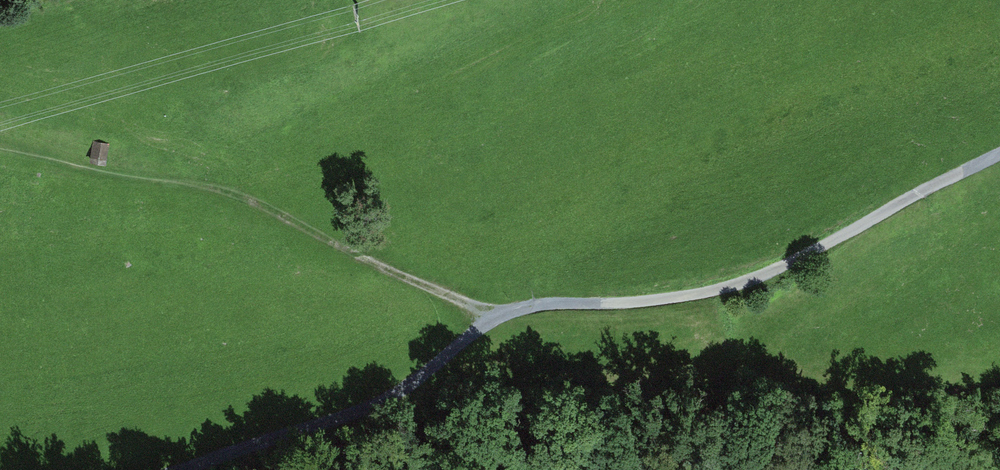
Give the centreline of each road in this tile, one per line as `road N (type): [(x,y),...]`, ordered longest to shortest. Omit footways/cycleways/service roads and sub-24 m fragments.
road 1 (track): [(187,469),(382,403),(500,316),(533,304),(686,298),(763,280),(999,158)]
road 2 (track): [(500,316),(229,185),(128,173),(0,143)]
road 3 (track): [(885,469),(999,415)]

